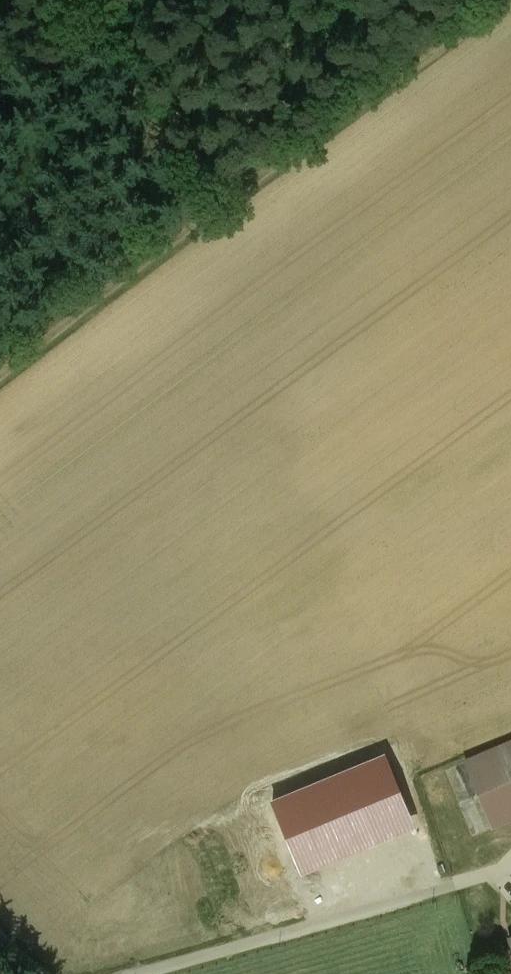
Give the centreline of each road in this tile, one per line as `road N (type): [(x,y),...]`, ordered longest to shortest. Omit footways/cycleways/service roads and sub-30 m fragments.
road 1 (track): [(0,369),(502,0)]
road 2 (track): [(98,0),(191,223)]

